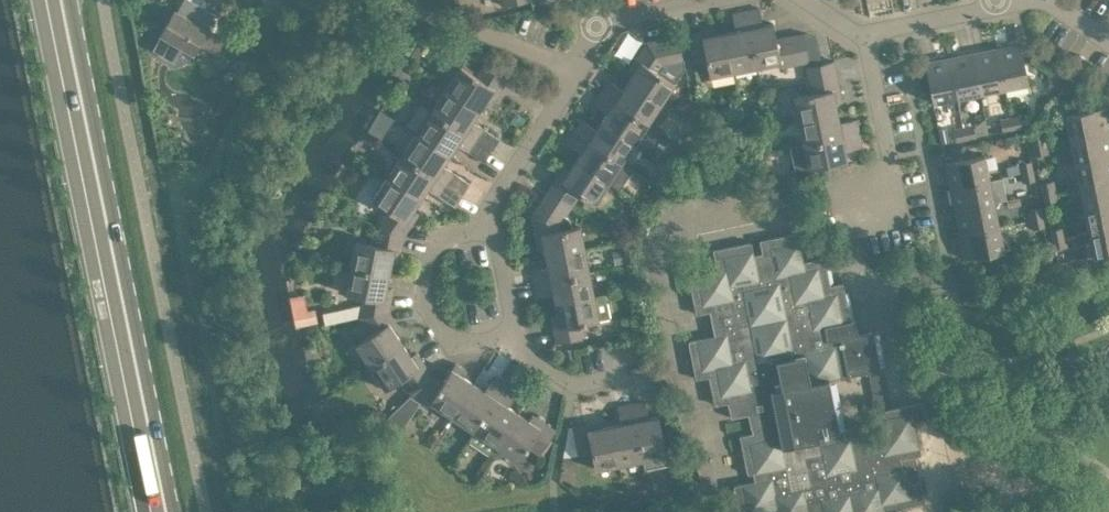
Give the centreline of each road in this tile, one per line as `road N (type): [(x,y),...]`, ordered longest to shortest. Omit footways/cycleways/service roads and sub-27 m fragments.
road 1 (secondary): [(165,511),(68,0)]
road 2 (residential): [(509,337),(451,340),(425,304),(430,254),(491,216)]
road 3 (residential): [(855,194),(896,186),(868,38)]
road 4 (residential): [(491,216),(575,76)]
road 5 (residential): [(617,353),(621,373),(574,384),(509,337)]
road 6 (residential): [(868,38),(994,0)]
road 7 (residential): [(721,0),(597,24)]
road 8 (residential): [(509,337),(513,324),(491,216)]

